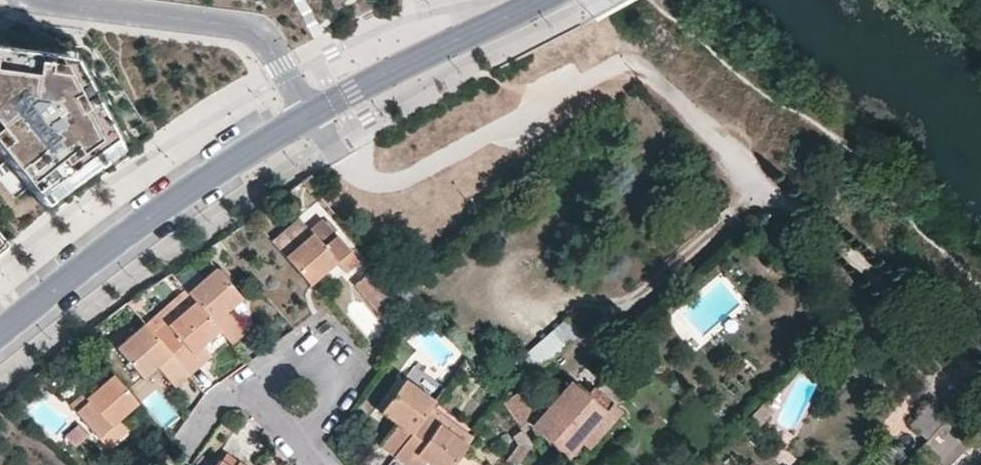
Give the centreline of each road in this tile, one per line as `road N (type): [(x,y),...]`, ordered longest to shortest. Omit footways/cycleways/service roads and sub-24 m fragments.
road 1 (tertiary): [(310,115),(131,230),(0,340)]
road 2 (residential): [(310,115),(267,36),(252,27),(36,0)]
road 3 (tertiary): [(548,0),(310,115)]

